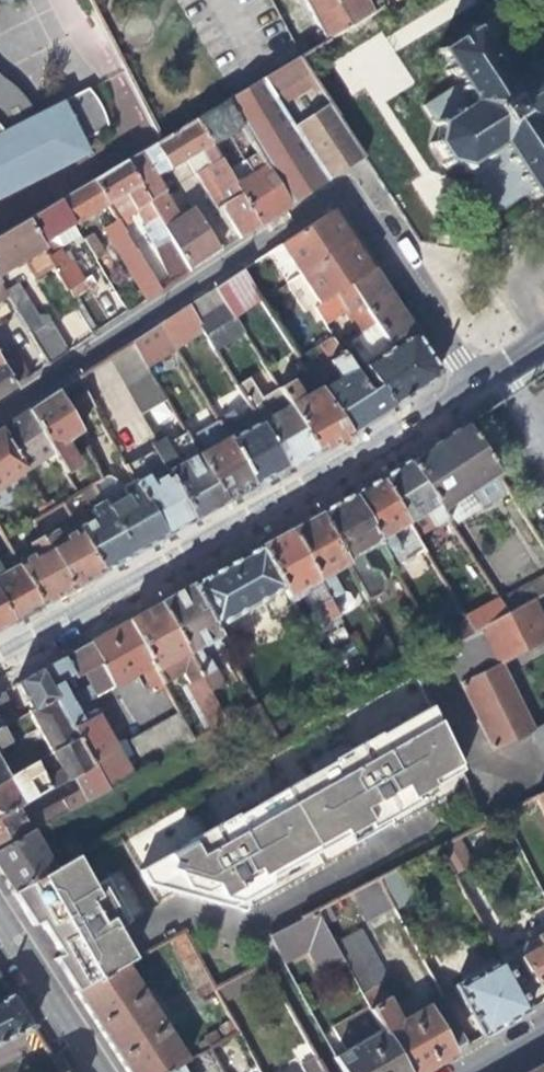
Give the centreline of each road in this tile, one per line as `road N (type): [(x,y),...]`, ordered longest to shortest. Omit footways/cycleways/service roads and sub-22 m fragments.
road 1 (residential): [(0,412),(341,190),(354,197),(468,380)]
road 2 (residential): [(468,380),(364,458),(0,659)]
road 3 (residential): [(92,1071),(0,928)]

